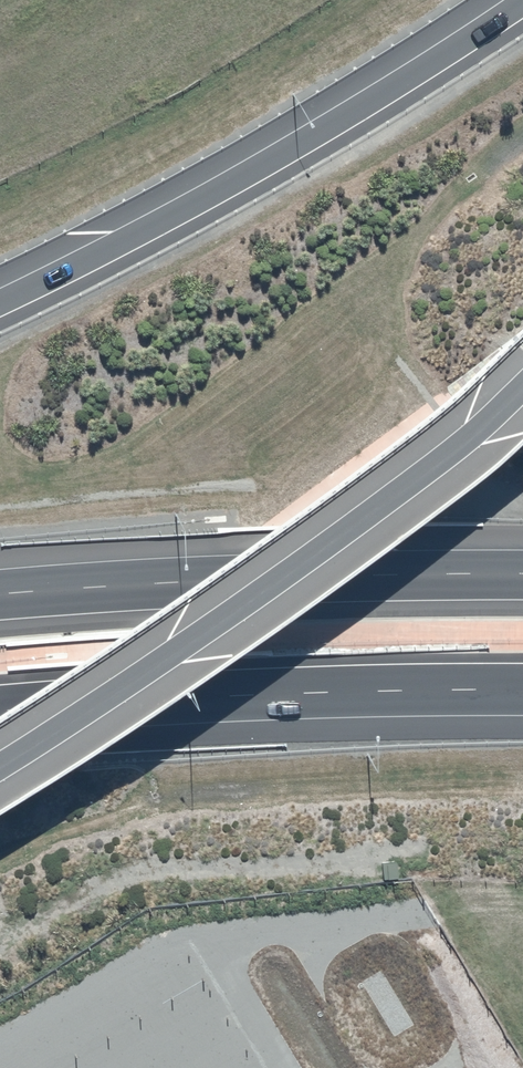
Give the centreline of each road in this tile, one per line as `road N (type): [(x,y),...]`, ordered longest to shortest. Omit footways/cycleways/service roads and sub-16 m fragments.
road 1 (motorway): [(522,378),(290,553),(0,746)]
road 2 (motorway): [(0,293),(276,151),(521,0)]
road 3 (motorway): [(0,593),(340,574),(522,575)]
road 4 (motorway): [(522,690),(0,712)]

